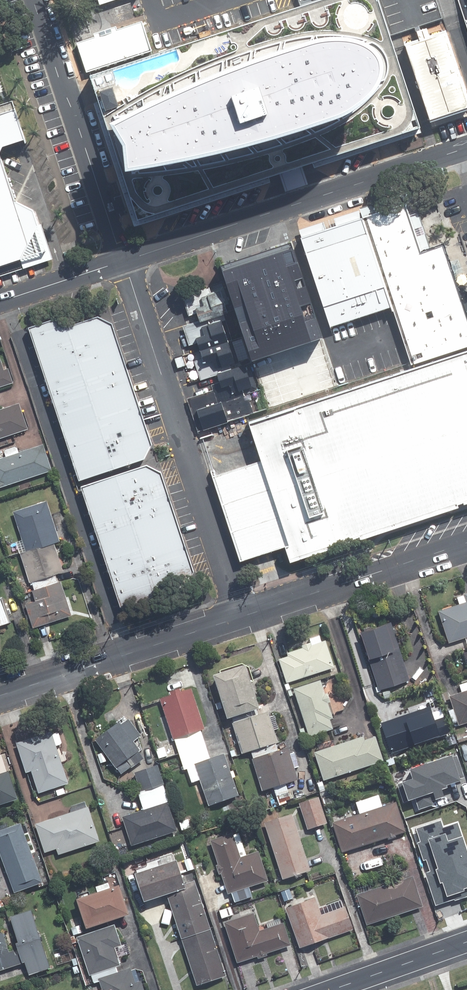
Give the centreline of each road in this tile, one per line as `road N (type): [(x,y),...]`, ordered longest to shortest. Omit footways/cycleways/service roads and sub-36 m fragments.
road 1 (residential): [(238,616),(125,261)]
road 2 (residential): [(125,261),(466,148)]
road 3 (residential): [(36,0),(125,261)]
road 4 (residential): [(0,694),(238,616)]
road 5 (residential): [(238,616),(466,541)]
road 6 (tertiary): [(328,989),(466,941)]
road 7 (residential): [(0,302),(125,261)]

